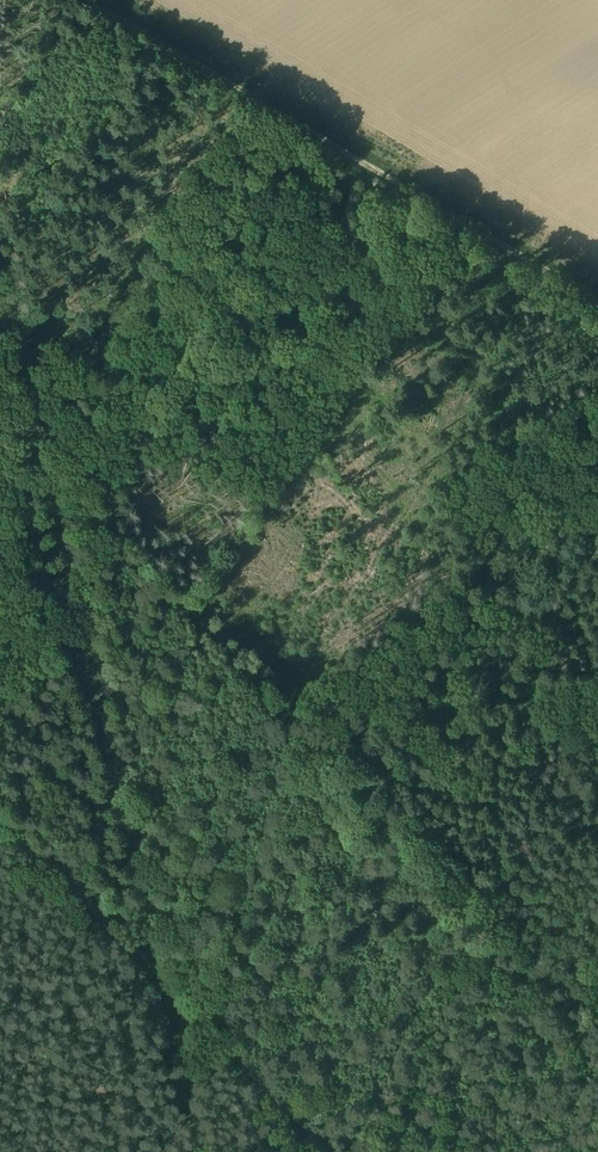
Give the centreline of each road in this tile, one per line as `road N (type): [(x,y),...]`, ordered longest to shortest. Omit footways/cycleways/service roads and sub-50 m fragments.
road 1 (track): [(597,303),(88,0)]
road 2 (track): [(0,814),(328,1151)]

